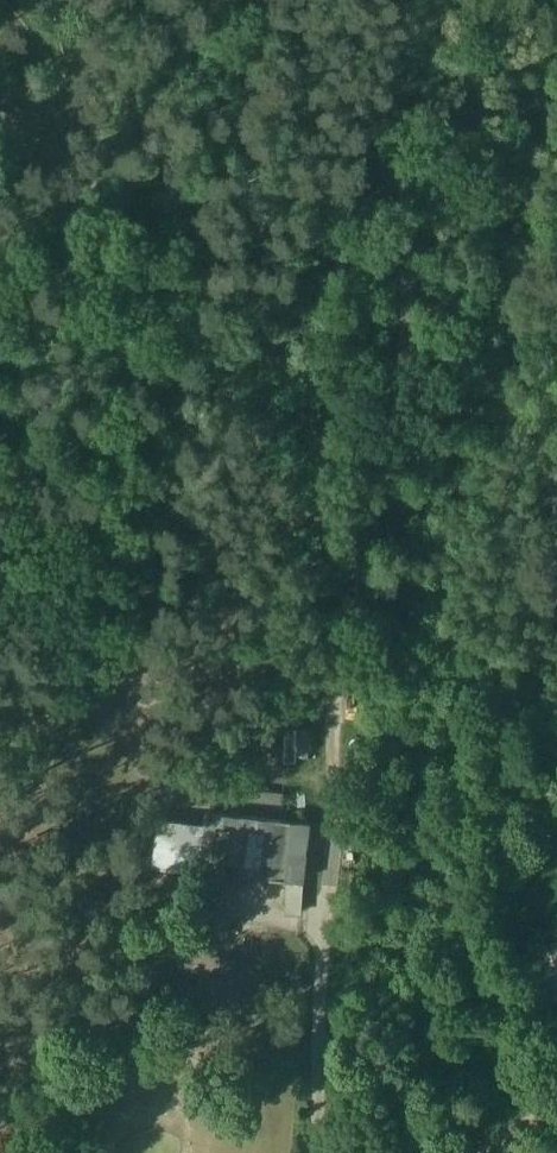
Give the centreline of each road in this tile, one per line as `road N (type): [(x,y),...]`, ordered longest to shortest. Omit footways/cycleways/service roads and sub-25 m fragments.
road 1 (track): [(318,1152),(339,638),(412,334),(408,252),(383,157),(376,73),(400,0)]
road 2 (track): [(0,9),(102,137)]

